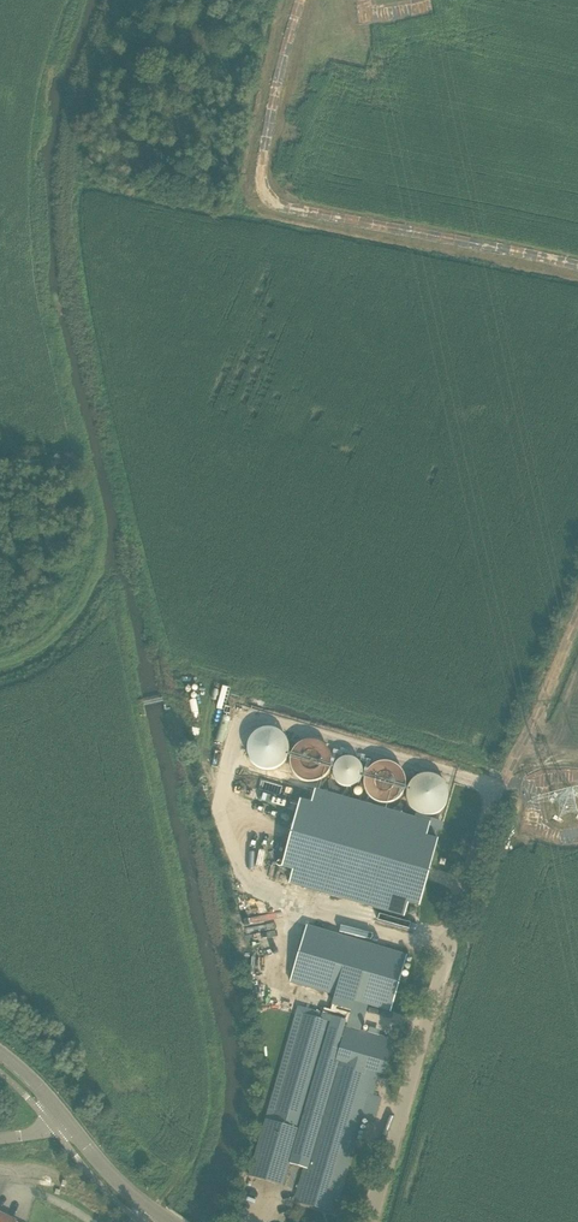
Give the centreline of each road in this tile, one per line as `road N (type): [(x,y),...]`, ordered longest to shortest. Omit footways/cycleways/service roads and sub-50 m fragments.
road 1 (unclassified): [(485,815),(370,1221)]
road 2 (track): [(85,453),(99,533),(90,573),(74,606),(39,641),(0,659)]
road 3 (track): [(577,599),(485,815)]
road 4 (tertiary): [(64,1116),(122,1186),(165,1220)]

